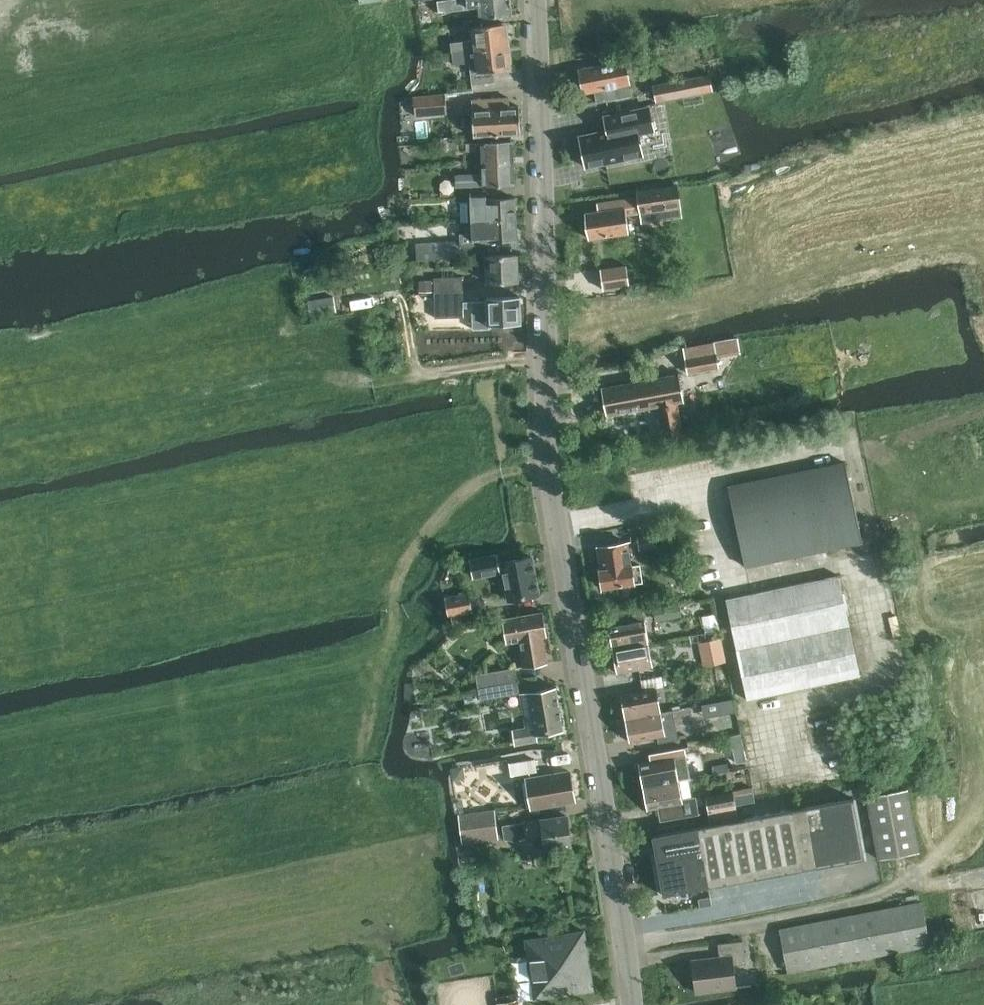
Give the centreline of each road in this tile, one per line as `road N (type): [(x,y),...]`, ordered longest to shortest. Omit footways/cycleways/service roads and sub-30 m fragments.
road 1 (tertiary): [(637,1004),(550,466),(538,0)]
road 2 (track): [(983,800),(889,442)]
road 3 (track): [(889,442),(851,443),(702,477),(646,507),(560,528)]
road 4 (track): [(550,466),(416,500),(399,529),(384,672)]
road 5 (track): [(902,887),(847,908),(629,946)]
road 6 (track): [(983,802),(902,887),(975,879)]
road 7 (track): [(298,376),(361,384),(463,371)]

